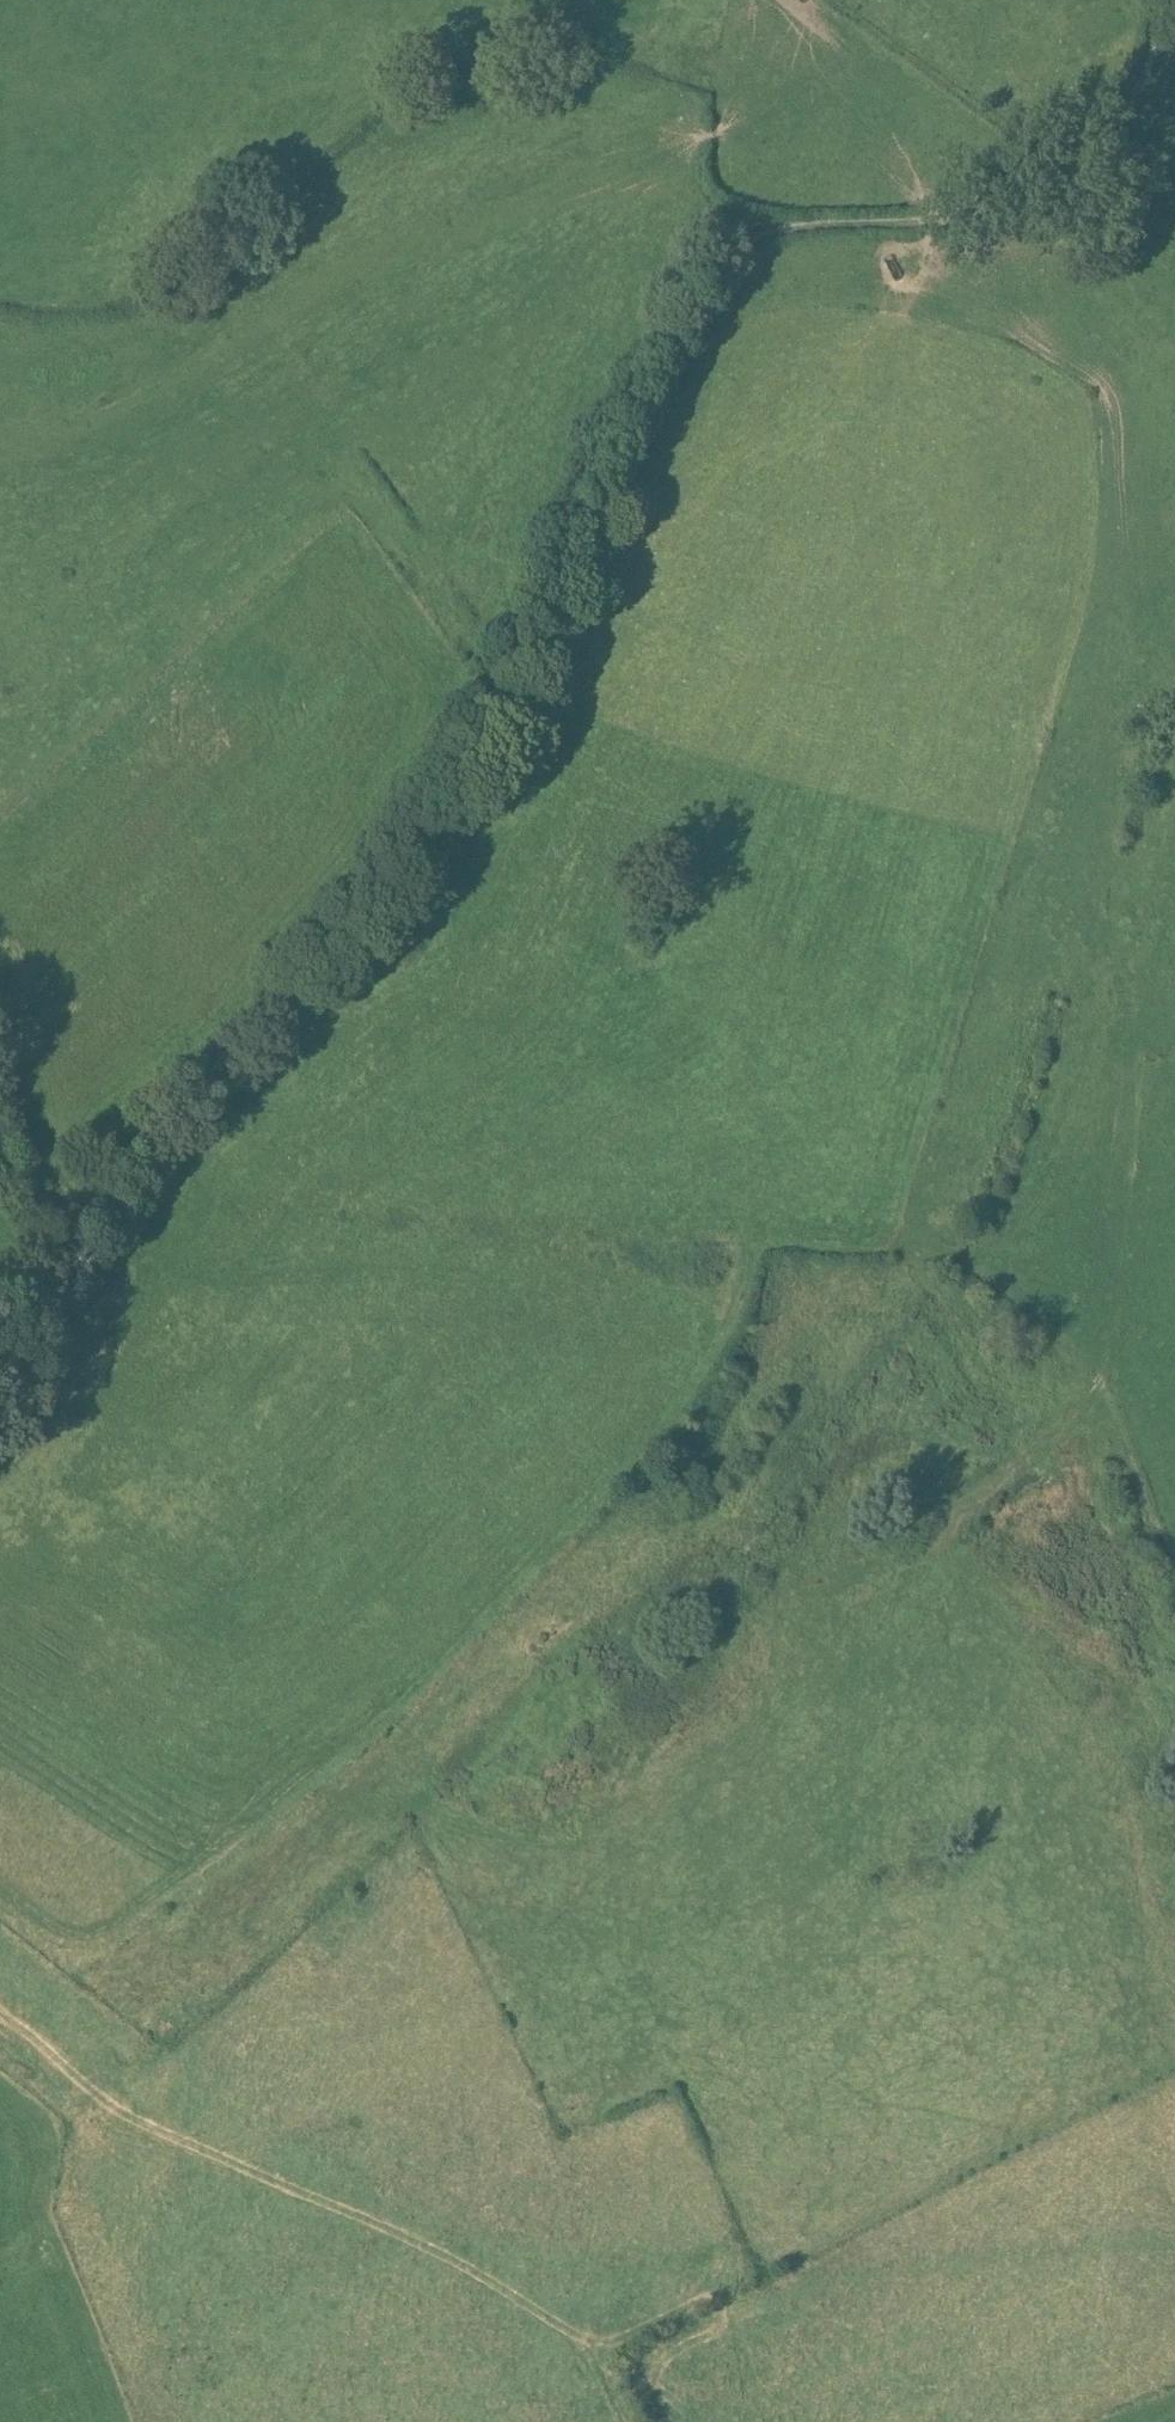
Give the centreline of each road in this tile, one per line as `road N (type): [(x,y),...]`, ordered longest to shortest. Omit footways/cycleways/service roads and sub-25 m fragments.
road 1 (track): [(0,1349),(197,1066),(347,930),(430,837),(768,231),(989,210),(1126,110),(1154,0)]

